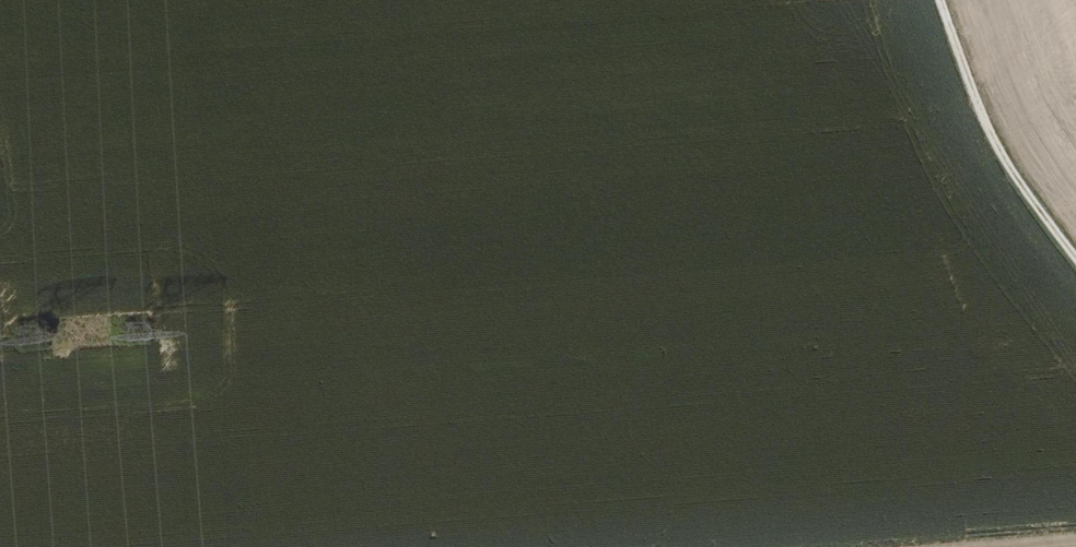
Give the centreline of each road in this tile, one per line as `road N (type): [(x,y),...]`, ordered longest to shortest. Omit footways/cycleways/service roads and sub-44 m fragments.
road 1 (track): [(1075,258),(994,146),(939,0)]

